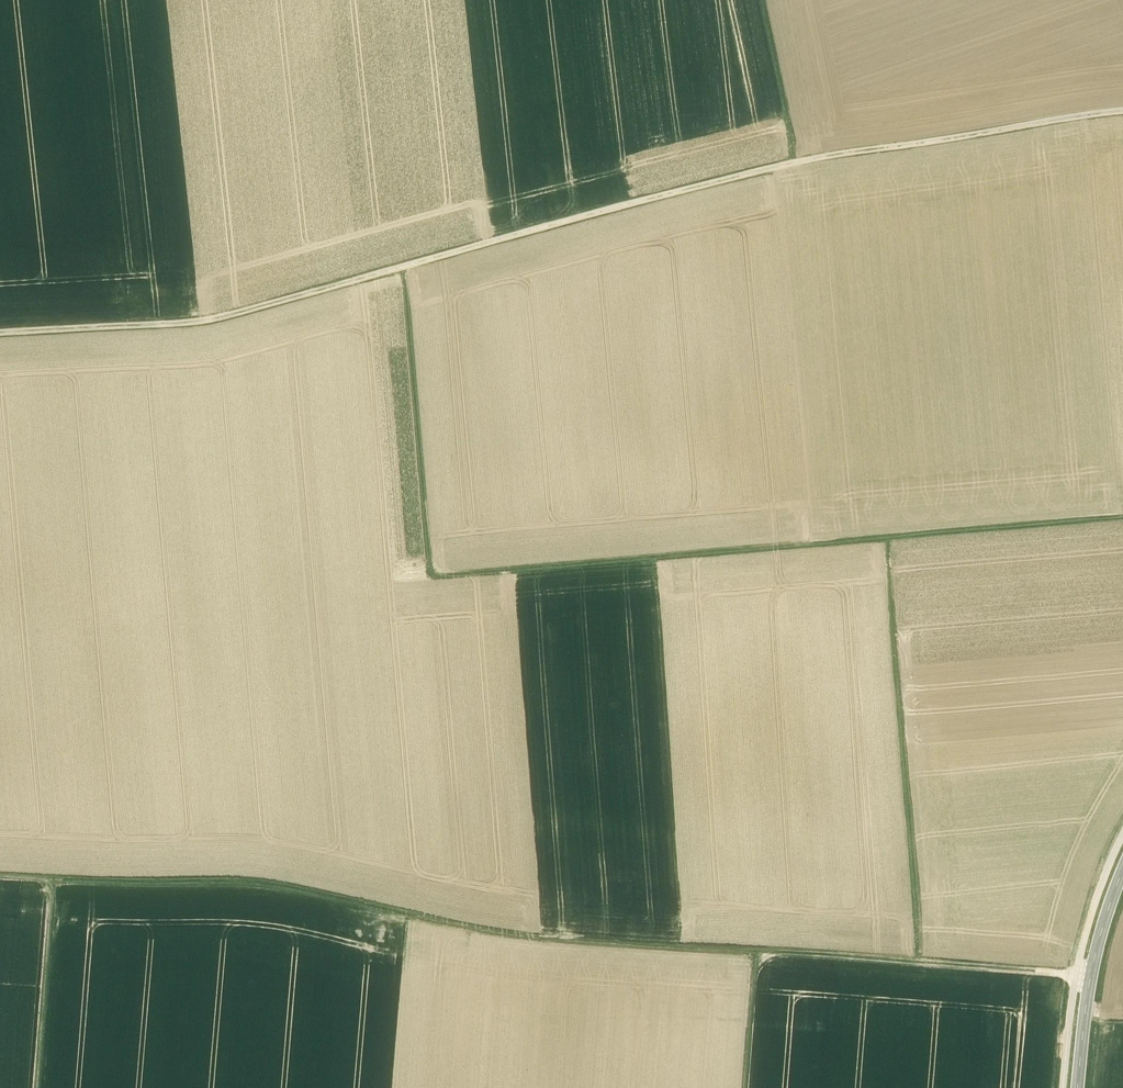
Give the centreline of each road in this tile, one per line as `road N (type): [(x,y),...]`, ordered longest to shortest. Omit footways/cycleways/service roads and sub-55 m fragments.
road 1 (track): [(1090,979),(543,938),(279,884),(56,882),(37,1087)]
road 2 (track): [(1122,112),(793,163),(190,324),(0,333)]
road 3 (track): [(885,539),(434,576),(405,267)]
road 4 (track): [(915,963),(885,539),(1122,517)]
road 5 (tertiary): [(1122,872),(1091,976),(1077,1087)]
road 6 (track): [(763,0),(798,162)]
road 7 (track): [(751,951),(740,1087)]

